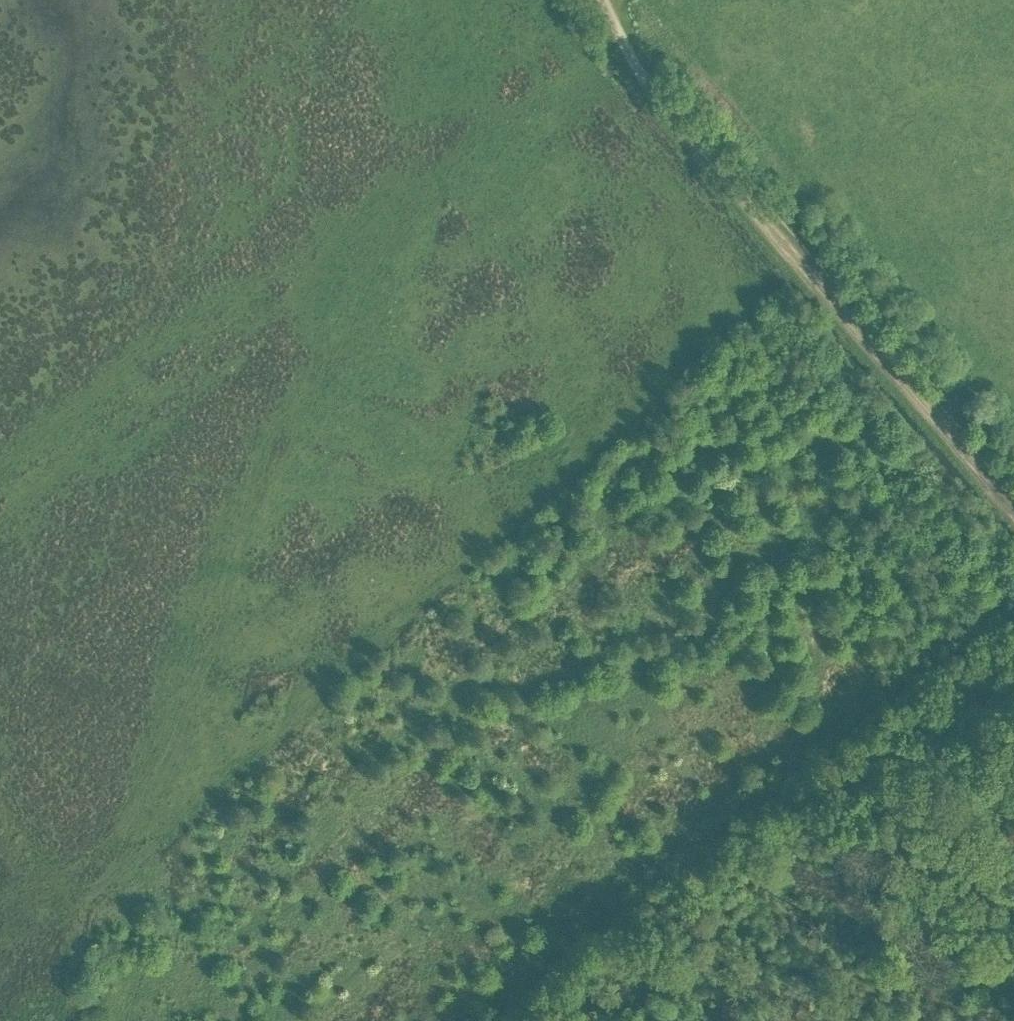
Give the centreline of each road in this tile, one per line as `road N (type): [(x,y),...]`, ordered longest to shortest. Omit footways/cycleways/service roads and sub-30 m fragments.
road 1 (track): [(1013,503),(676,127),(642,77)]

